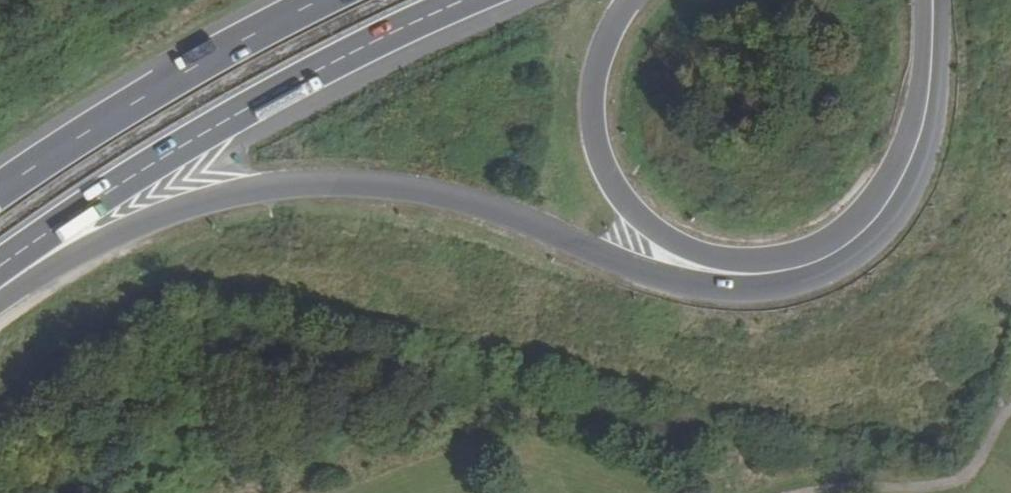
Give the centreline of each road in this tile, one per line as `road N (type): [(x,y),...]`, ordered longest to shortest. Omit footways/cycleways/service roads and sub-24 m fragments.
road 1 (trunk): [(0,292),(193,204),(316,184),(372,184),(483,206),(664,276),(772,274)]
road 2 (trunk): [(0,272),(87,205),(248,106),(469,0)]
road 3 (trunk): [(772,274),(703,262),(671,247),(625,213),(598,172),(586,129),(586,86),(596,48),(625,0)]
road 4 (trunk): [(324,0),(220,52),(0,191)]
road 5 (trunk): [(932,0),(920,135),(889,200),(847,246),(772,274)]

